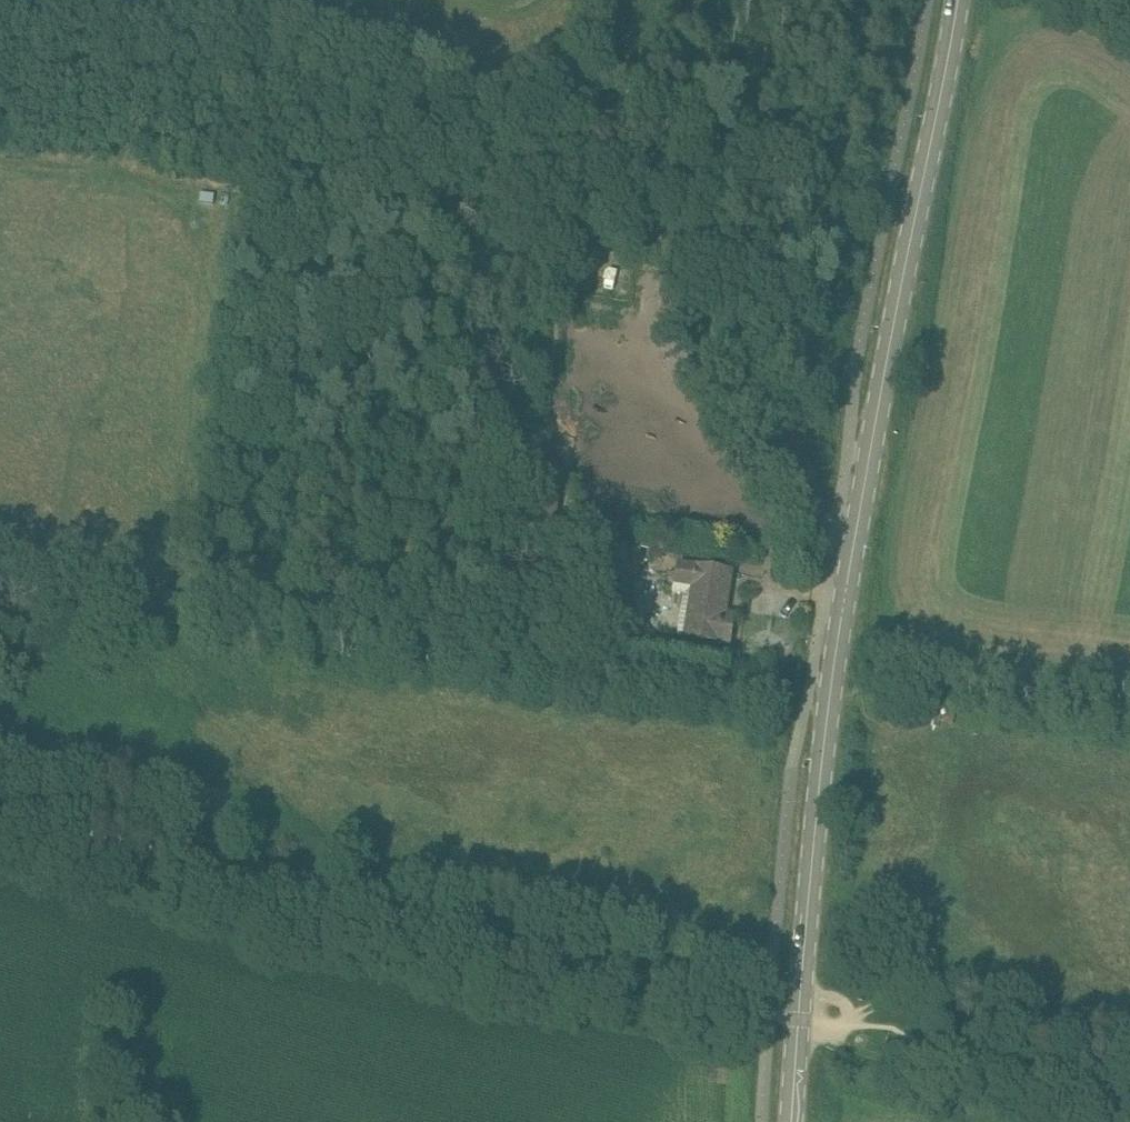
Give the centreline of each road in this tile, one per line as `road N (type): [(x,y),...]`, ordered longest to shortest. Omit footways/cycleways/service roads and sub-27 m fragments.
road 1 (tertiary): [(797,1121),(838,686),(956,0)]
road 2 (track): [(805,1023),(1129,1115)]

